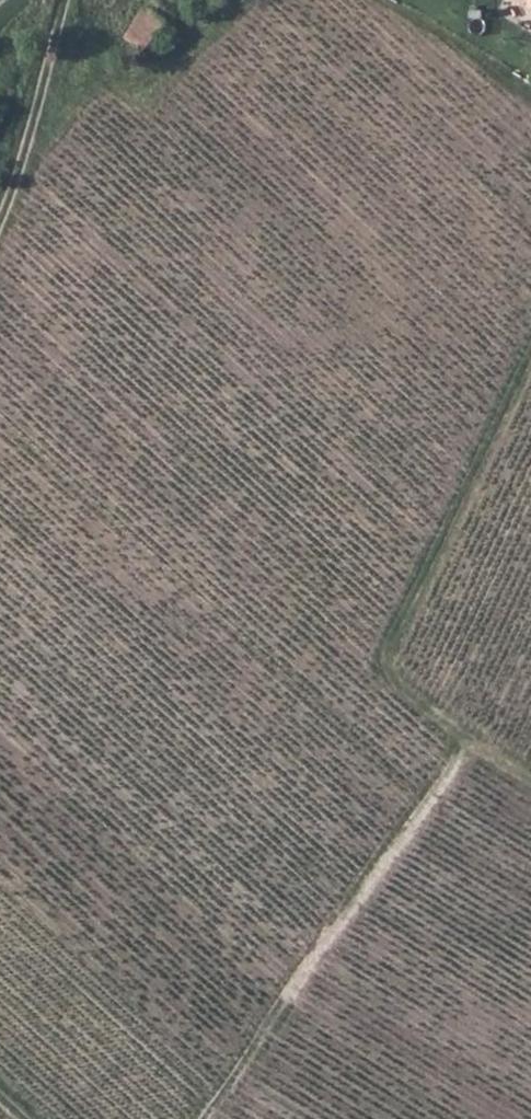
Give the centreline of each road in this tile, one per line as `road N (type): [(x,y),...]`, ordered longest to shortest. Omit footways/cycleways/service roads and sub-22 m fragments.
road 1 (track): [(204,1118),(310,954),(461,755),(465,745),(411,705),(379,662),(530,339)]
road 2 (track): [(64,0),(0,218)]

